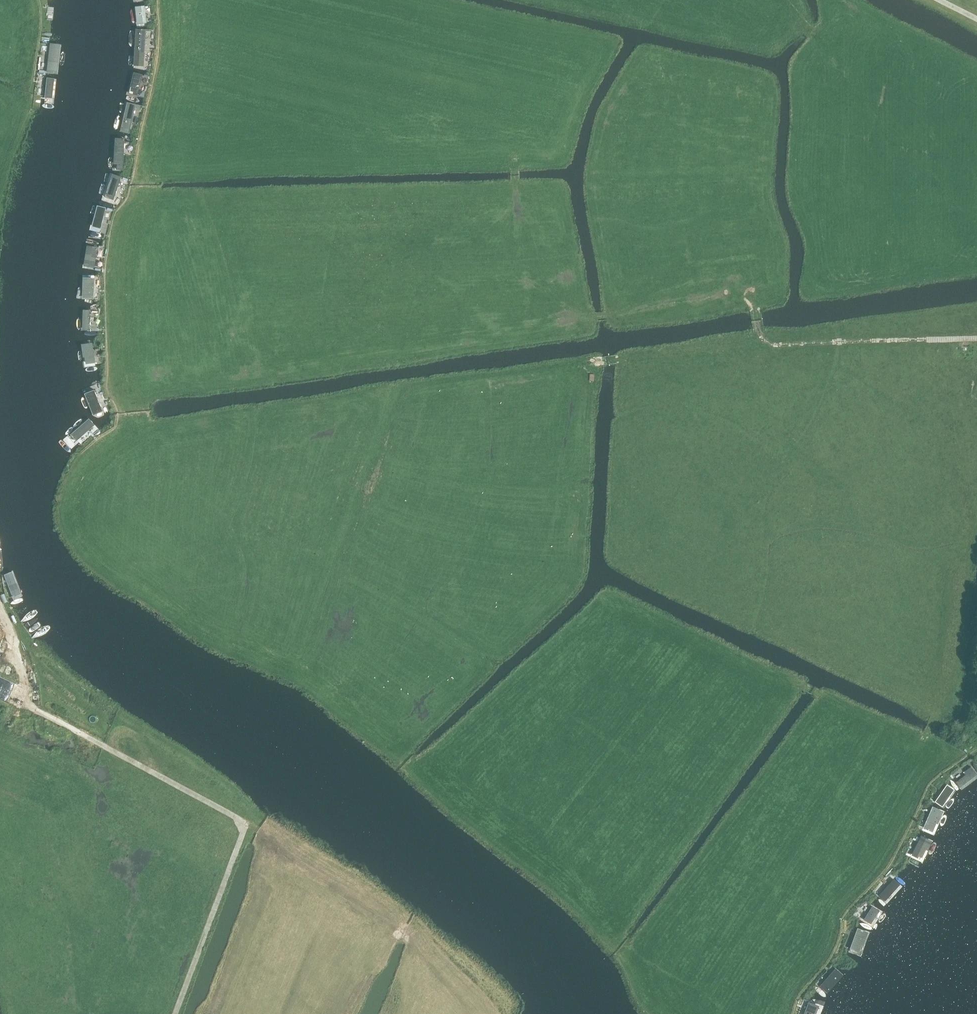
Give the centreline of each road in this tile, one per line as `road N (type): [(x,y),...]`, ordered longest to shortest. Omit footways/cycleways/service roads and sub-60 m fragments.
road 1 (track): [(174,1013),(246,820),(25,701)]

